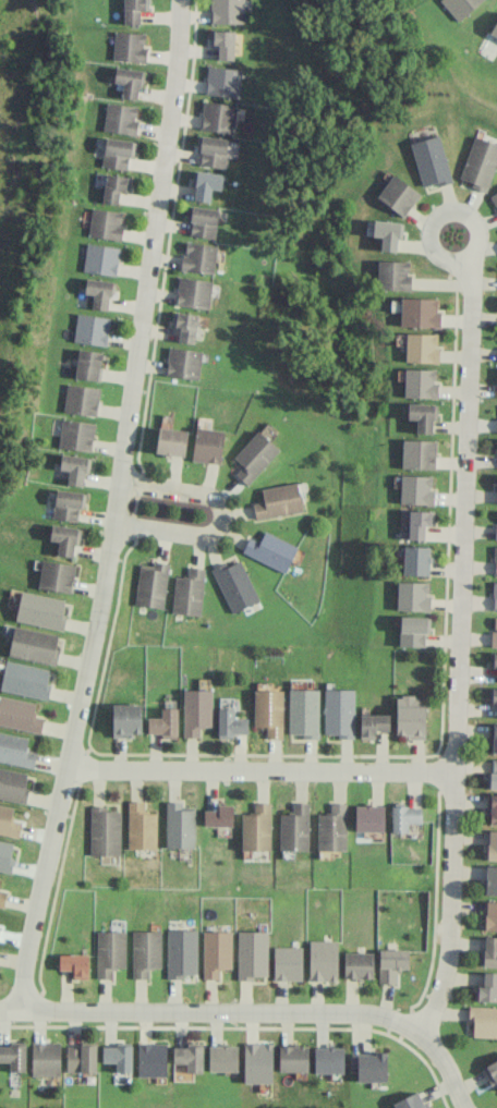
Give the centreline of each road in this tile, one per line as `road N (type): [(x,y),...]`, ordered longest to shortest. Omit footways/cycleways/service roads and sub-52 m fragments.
road 1 (residential): [(19,1011),(89,650),(179,52),(179,0)]
road 2 (residential): [(422,1036),(446,975),(476,239),(474,222),(446,211),(431,241),(472,272)]
road 3 (residential): [(466,1107),(431,1043),(398,1020),(0,1011)]
road 4 (residential): [(453,774),(66,767)]
road 5 (residential): [(109,521),(196,533),(219,522),(221,506),(213,496),(116,477)]

